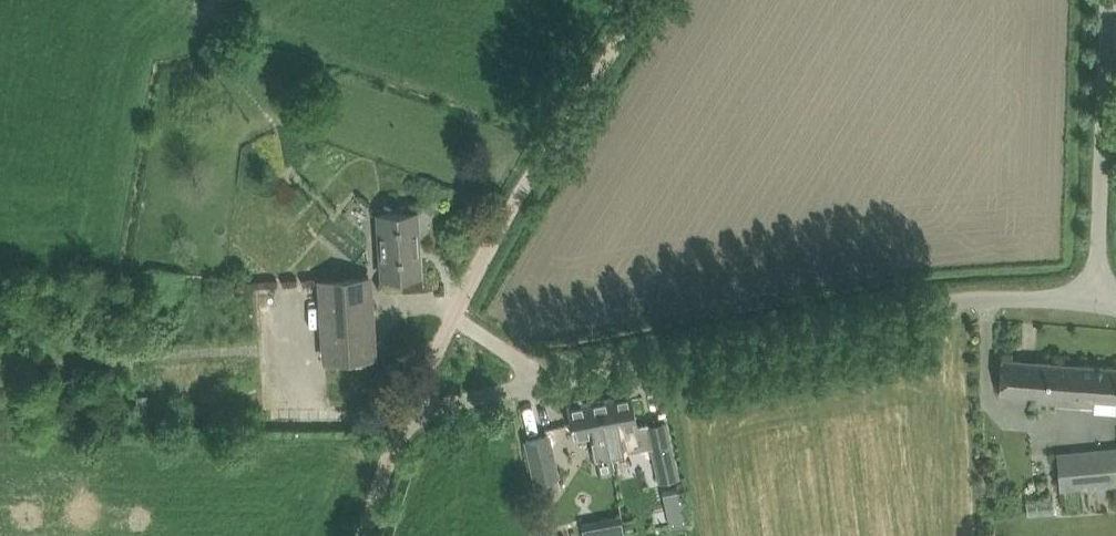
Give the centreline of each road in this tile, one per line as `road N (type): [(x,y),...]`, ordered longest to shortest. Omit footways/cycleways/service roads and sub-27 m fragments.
road 1 (unclassified): [(548,382),(968,301),(1099,302)]
road 2 (unclassified): [(1110,0),(1099,302)]
road 3 (unclassified): [(404,428),(454,401),(548,382)]

